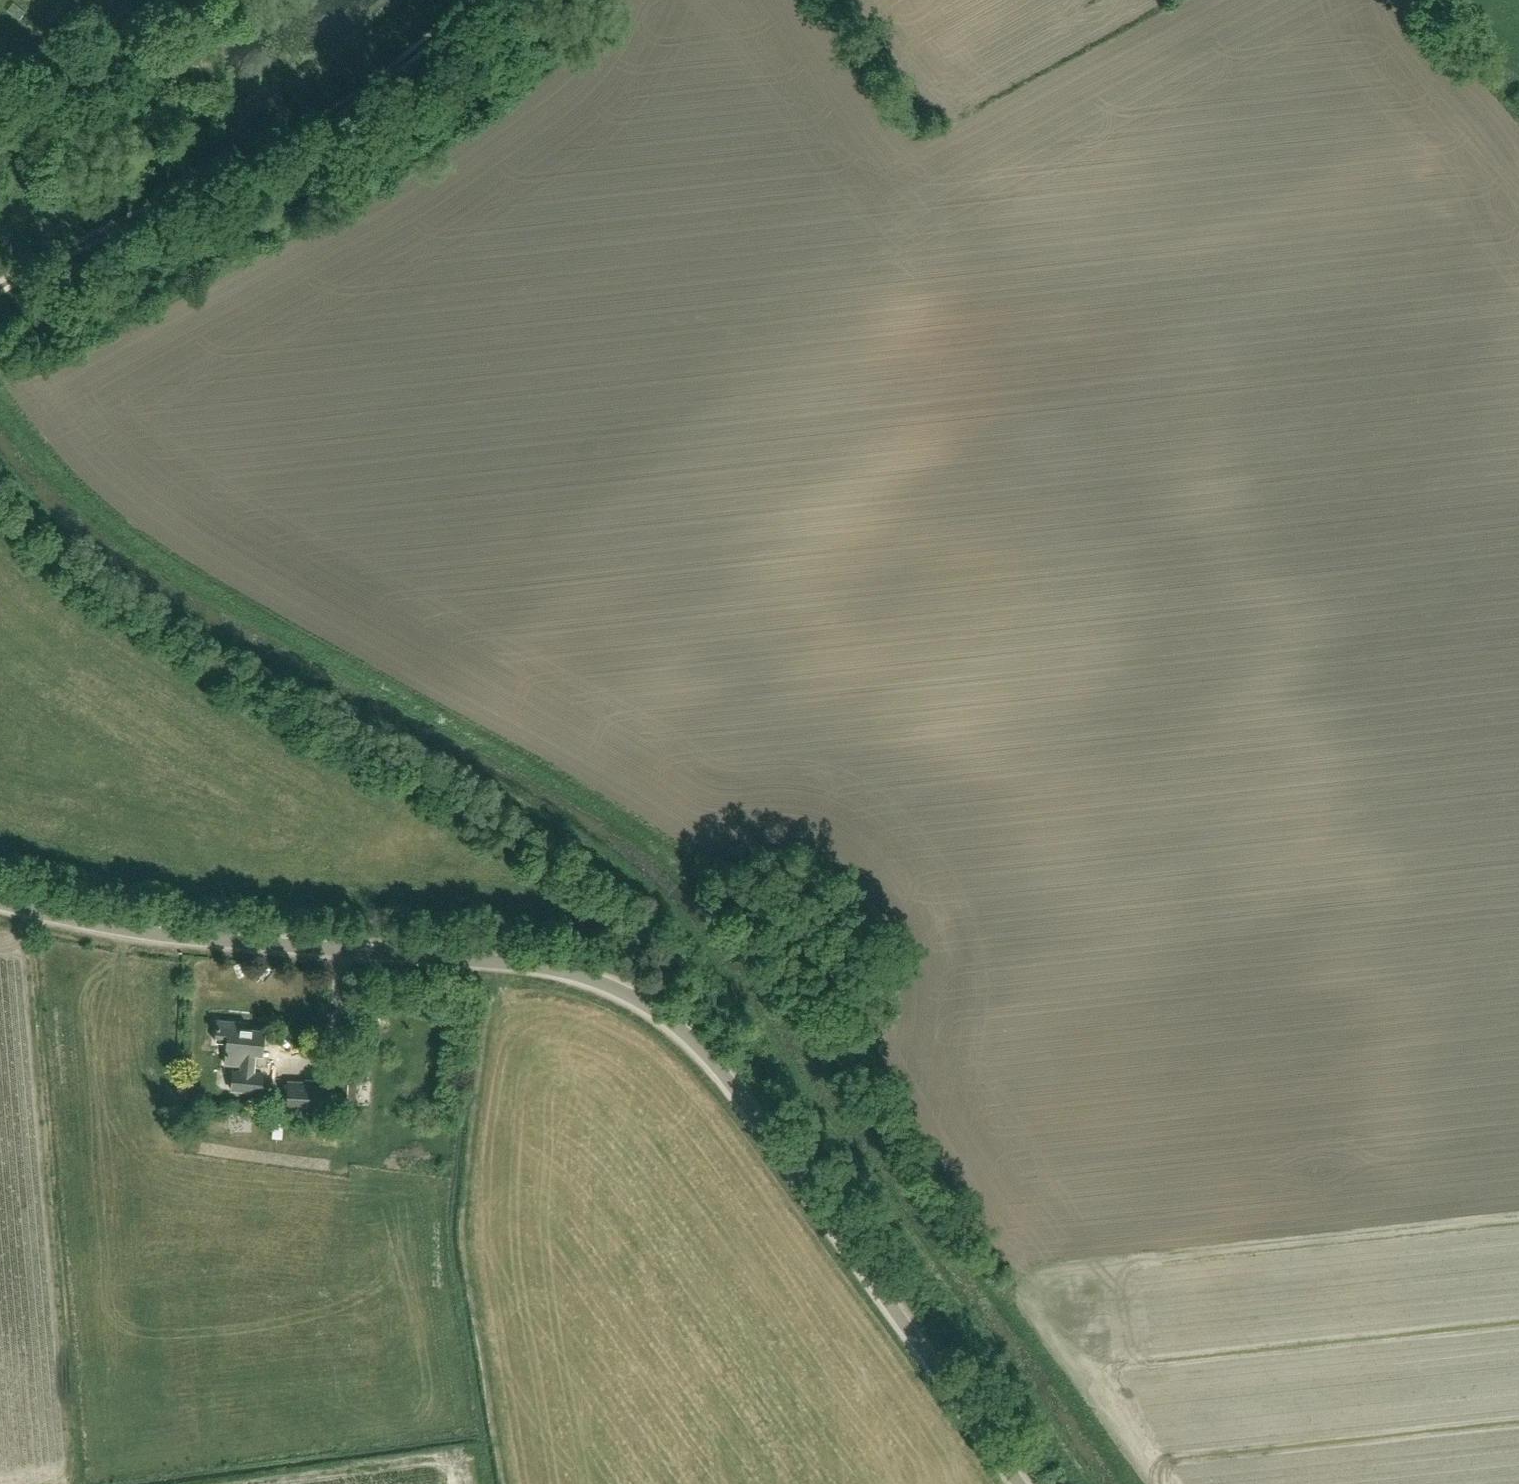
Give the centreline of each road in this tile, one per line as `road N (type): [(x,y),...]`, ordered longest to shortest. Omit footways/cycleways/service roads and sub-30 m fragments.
road 1 (unclassified): [(1017,1483),(726,1074),(671,1016),(606,980),(527,962),(234,941),(0,904)]
road 2 (track): [(77,1483),(25,944),(0,938)]
road 3 (track): [(473,0),(314,129),(0,294)]

